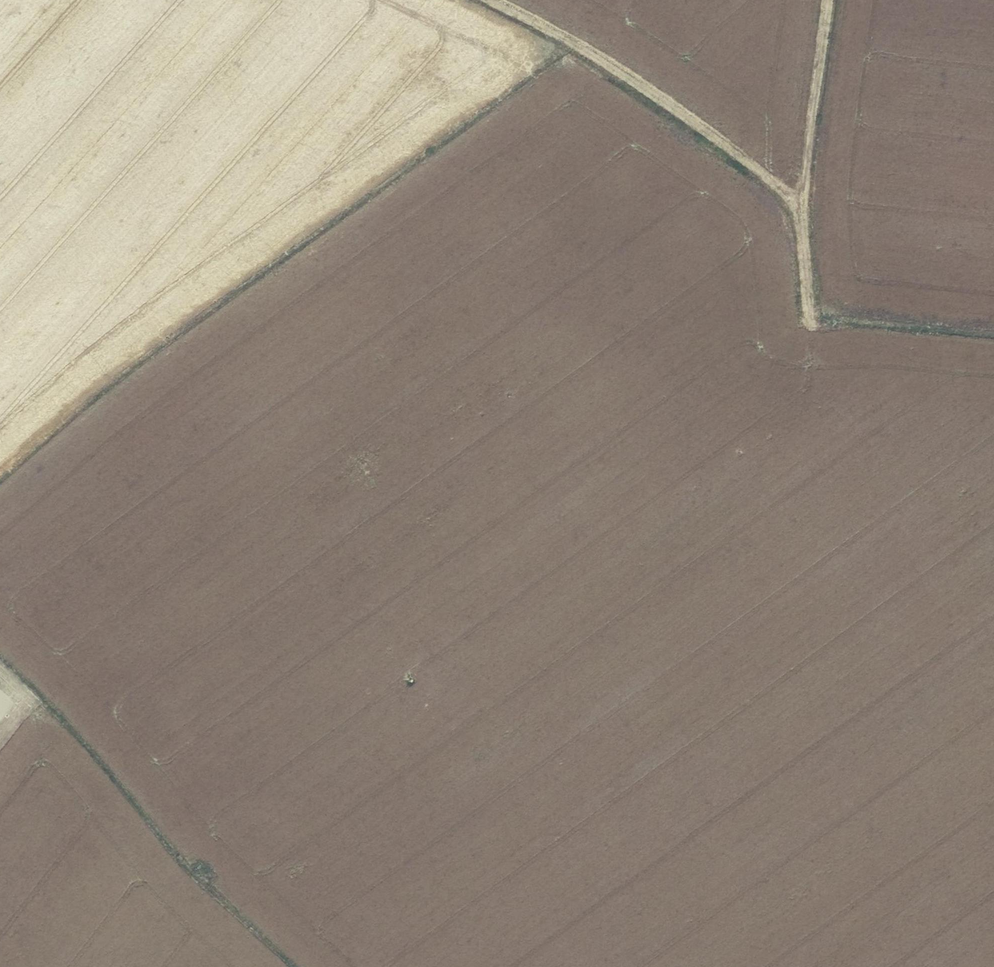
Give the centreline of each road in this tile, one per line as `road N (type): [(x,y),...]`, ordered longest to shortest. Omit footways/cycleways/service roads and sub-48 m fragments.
road 1 (track): [(814,337),(800,173),(823,0)]

